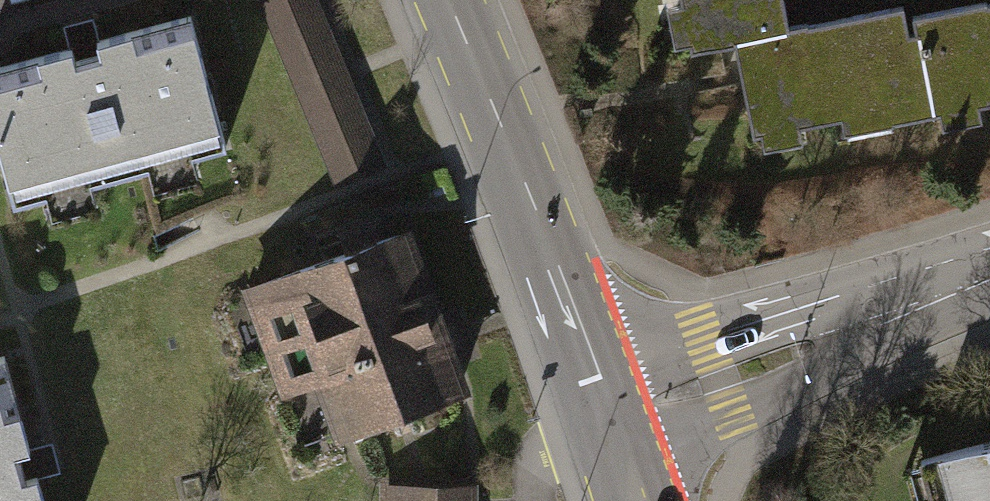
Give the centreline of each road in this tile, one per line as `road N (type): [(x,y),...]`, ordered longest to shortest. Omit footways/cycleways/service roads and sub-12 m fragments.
road 1 (primary): [(446,0),(610,421)]
road 2 (residential): [(610,421),(989,276)]

